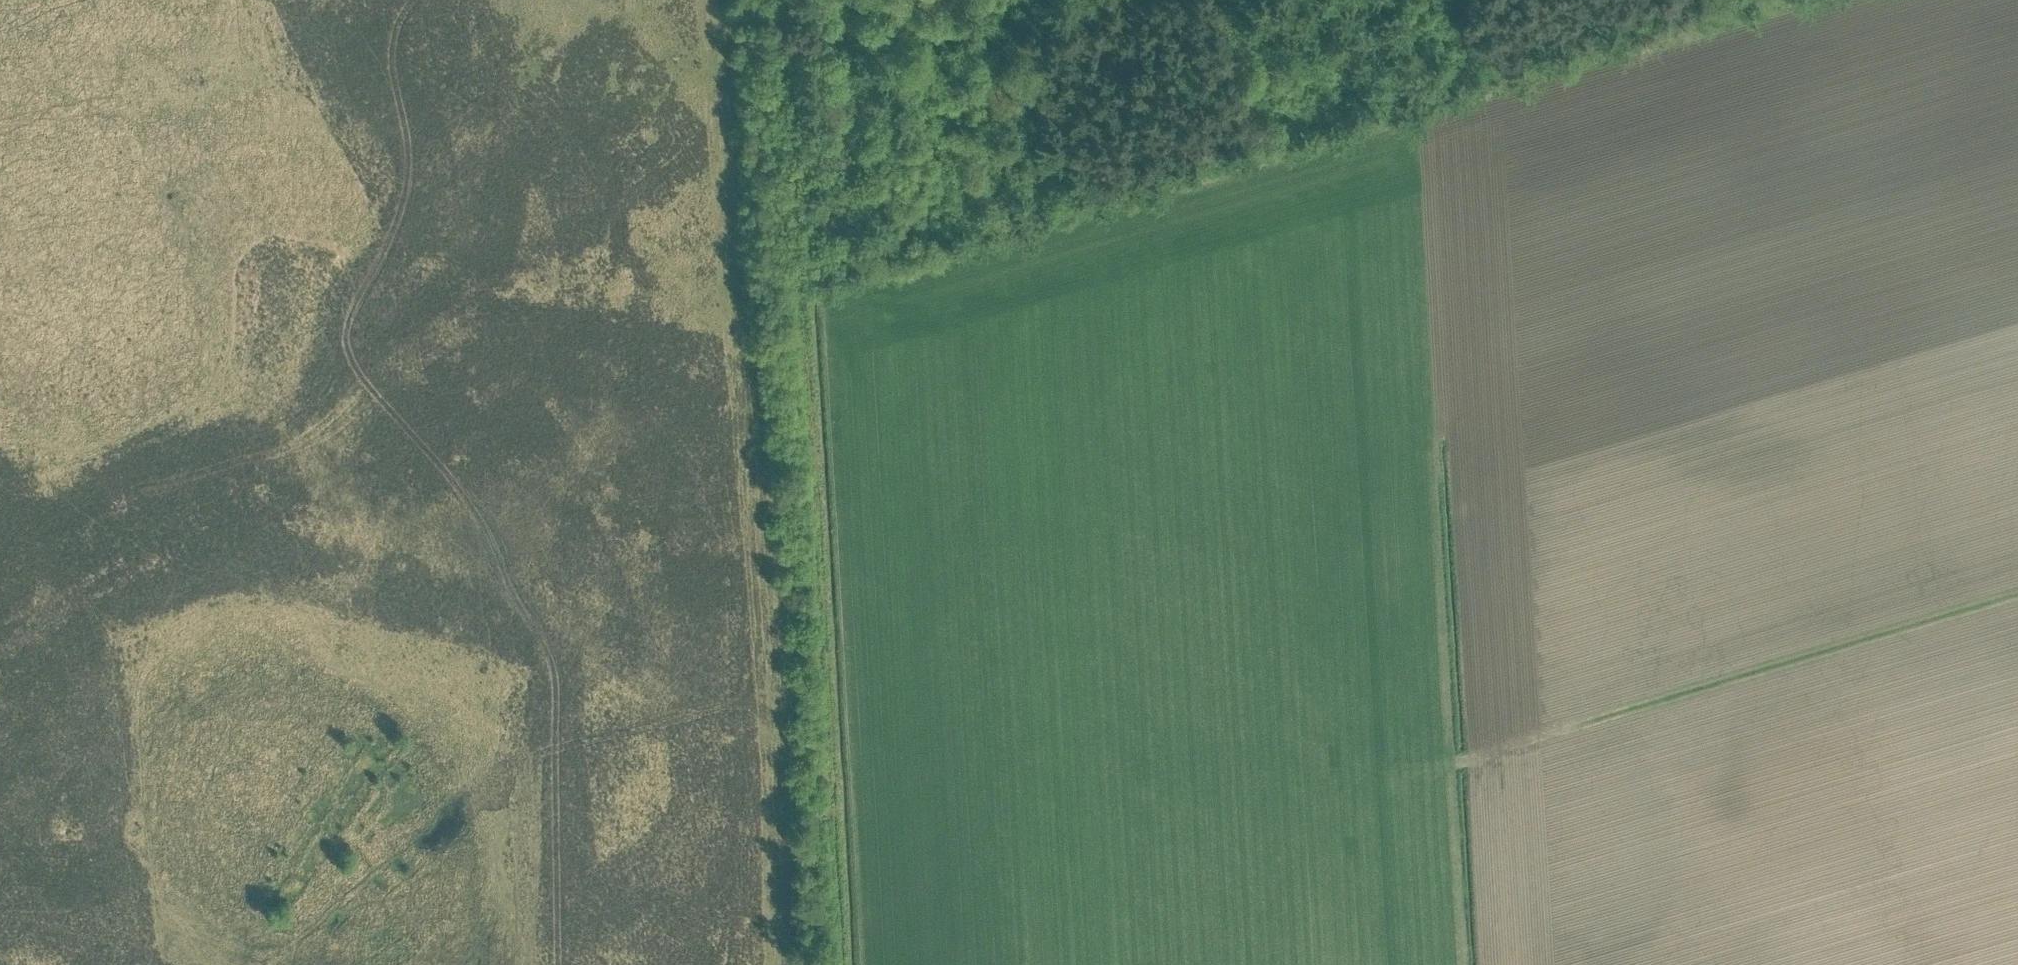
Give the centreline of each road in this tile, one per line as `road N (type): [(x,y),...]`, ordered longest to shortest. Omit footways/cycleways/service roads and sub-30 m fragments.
road 1 (track): [(2017,598),(1463,763)]

